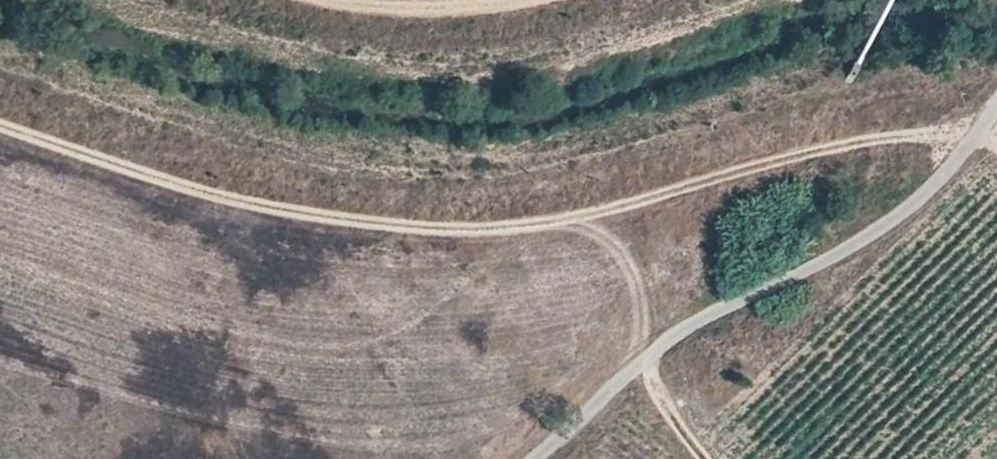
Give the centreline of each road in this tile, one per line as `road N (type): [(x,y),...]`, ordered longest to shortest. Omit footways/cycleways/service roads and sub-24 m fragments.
road 1 (track): [(0,66),(208,135),(373,166),(489,172),(912,83),(965,82),(996,93)]
road 2 (track): [(748,0),(584,45),(422,64),(244,40),(129,0)]
road 3 (track): [(996,100),(926,200),(581,394),(517,458)]

